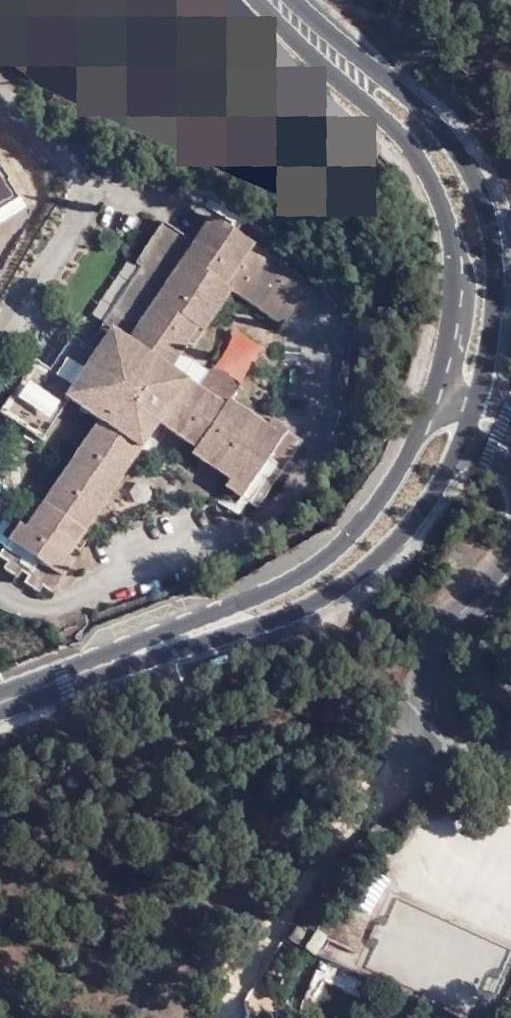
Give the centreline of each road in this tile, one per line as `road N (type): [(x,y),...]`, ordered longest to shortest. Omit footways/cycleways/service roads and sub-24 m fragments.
road 1 (secondary): [(0,712),(273,618),(353,577),(418,513),(465,433),(496,306),(492,246),(476,197),(452,152),(415,113),(286,0)]
road 2 (secondary): [(277,0),(302,42),(405,142),(443,209),(458,297),(445,367),(421,430),(364,520),(288,581),(0,691)]

